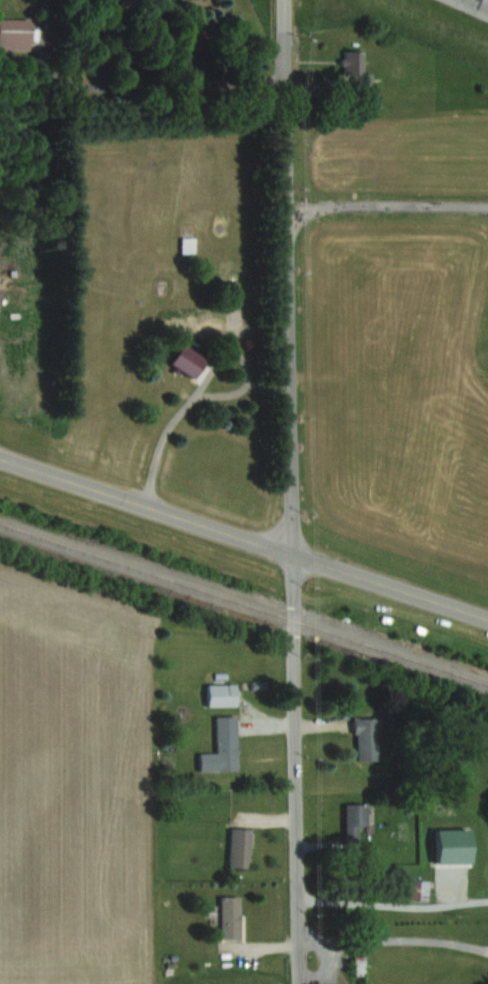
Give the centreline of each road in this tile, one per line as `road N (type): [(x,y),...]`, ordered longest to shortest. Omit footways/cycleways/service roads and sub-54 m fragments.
road 1 (residential): [(302,983),(285,0)]
road 2 (secondary): [(487,617),(0,456)]

